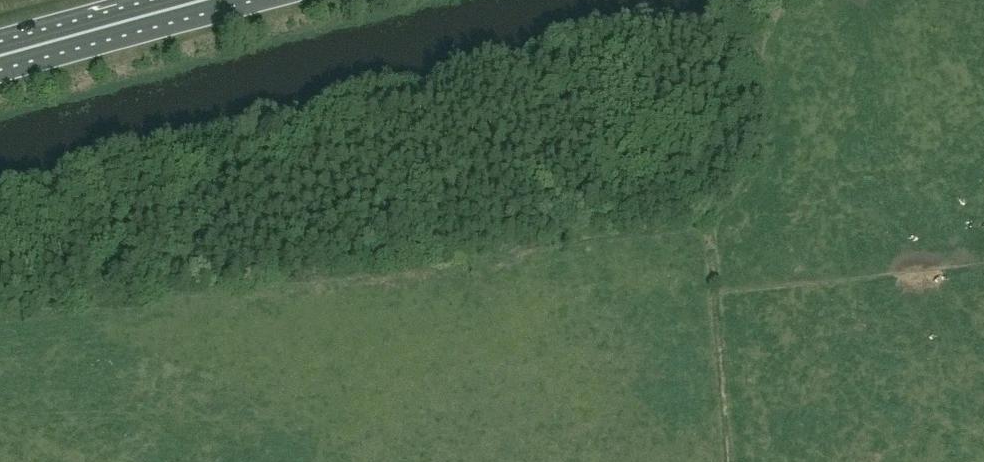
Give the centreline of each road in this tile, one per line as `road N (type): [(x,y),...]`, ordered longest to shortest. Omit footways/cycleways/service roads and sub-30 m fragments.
road 1 (trunk): [(0,55),(211,0)]

